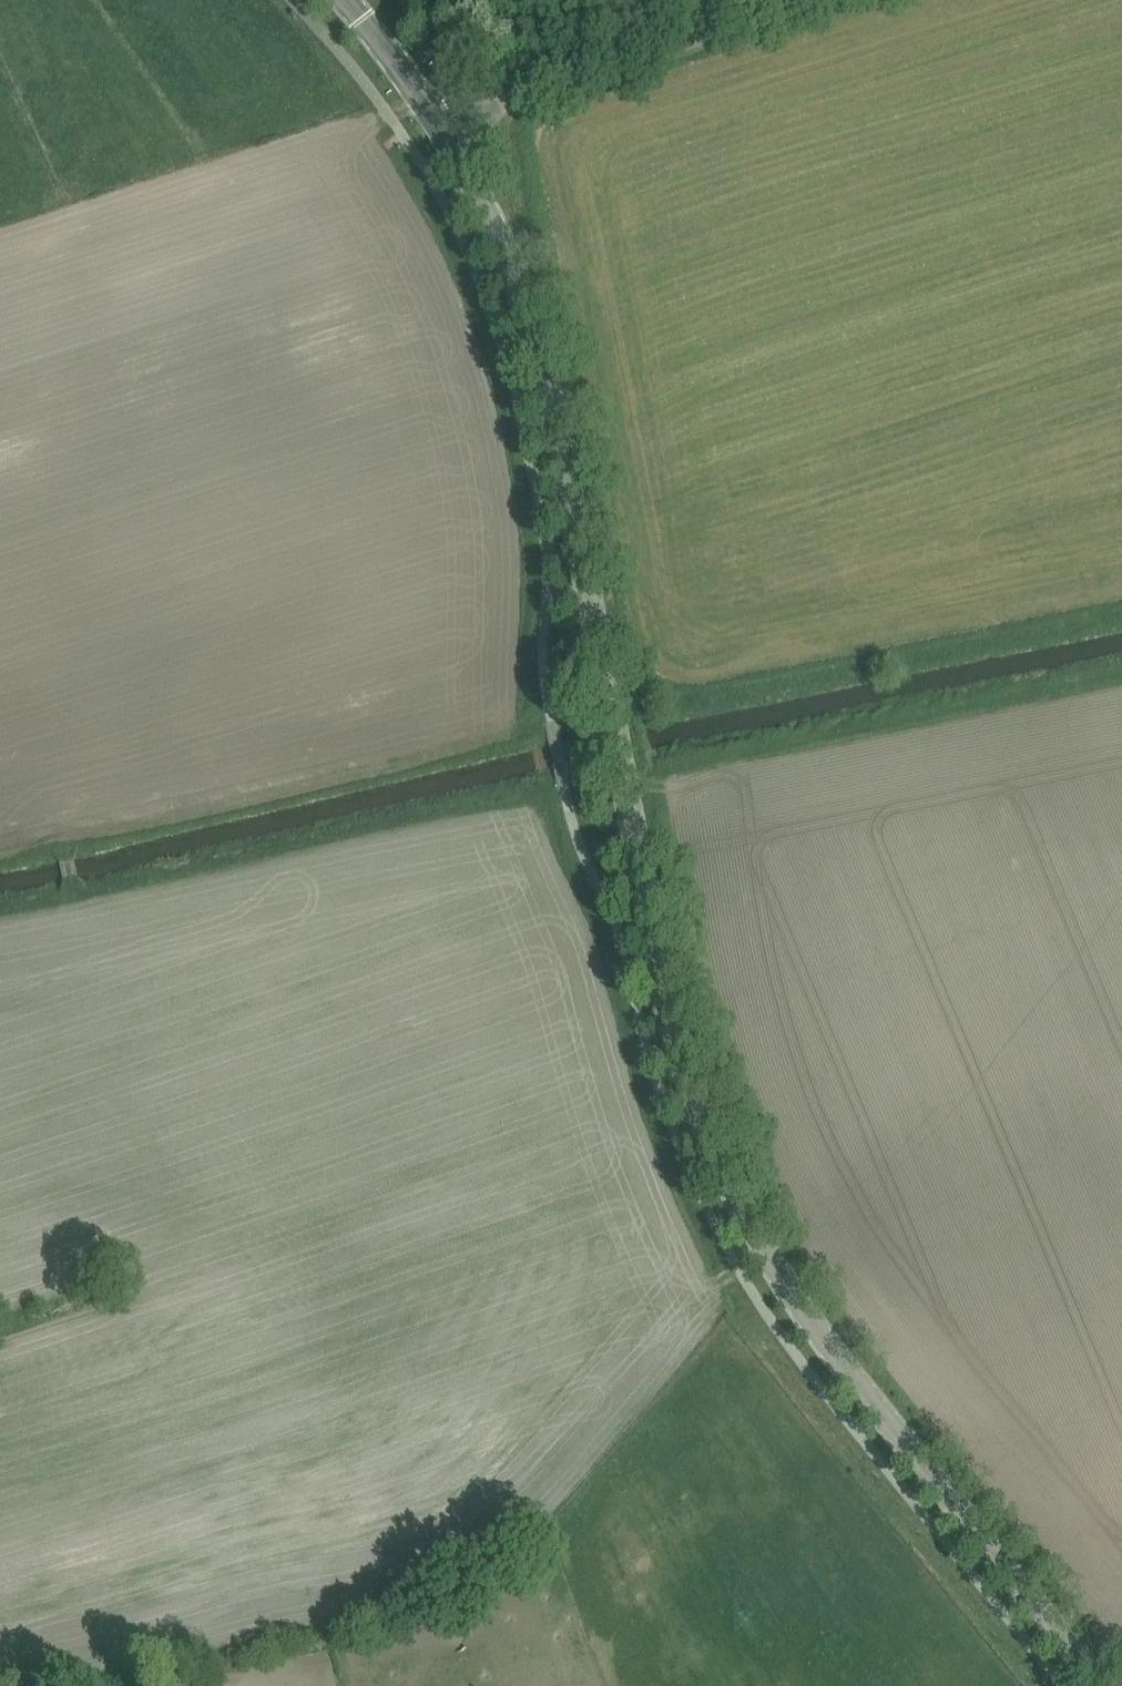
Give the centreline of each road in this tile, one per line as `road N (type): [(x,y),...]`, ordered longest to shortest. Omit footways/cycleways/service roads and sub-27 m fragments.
road 1 (tertiary): [(1099,1685),(812,1325),(720,1179),(661,976),(550,404),(509,266),(441,123)]
road 2 (unclassified): [(441,123),(819,0)]
road 3 (tertiary): [(441,123),(344,0)]

